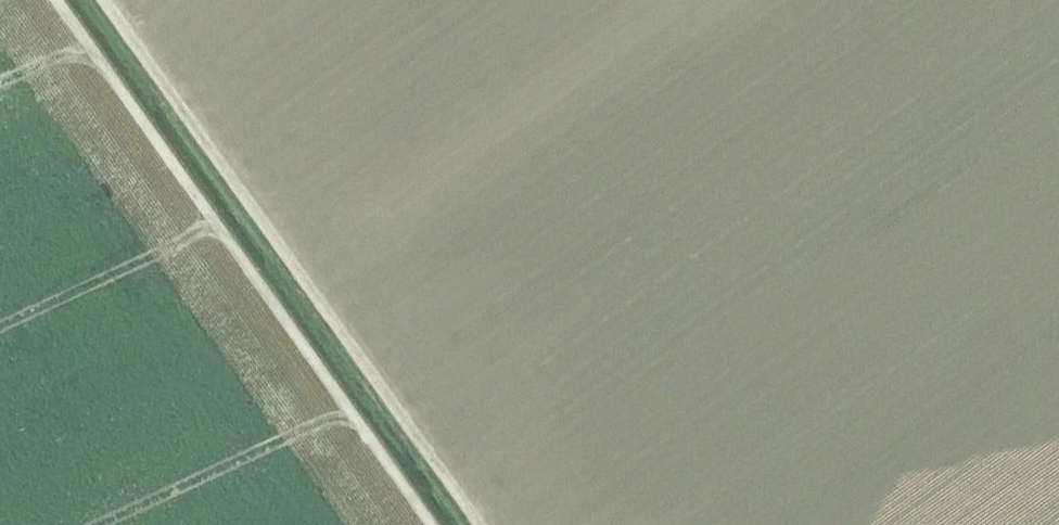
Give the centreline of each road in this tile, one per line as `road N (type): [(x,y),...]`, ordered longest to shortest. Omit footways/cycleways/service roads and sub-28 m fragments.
road 1 (track): [(103,0),(479,524)]

